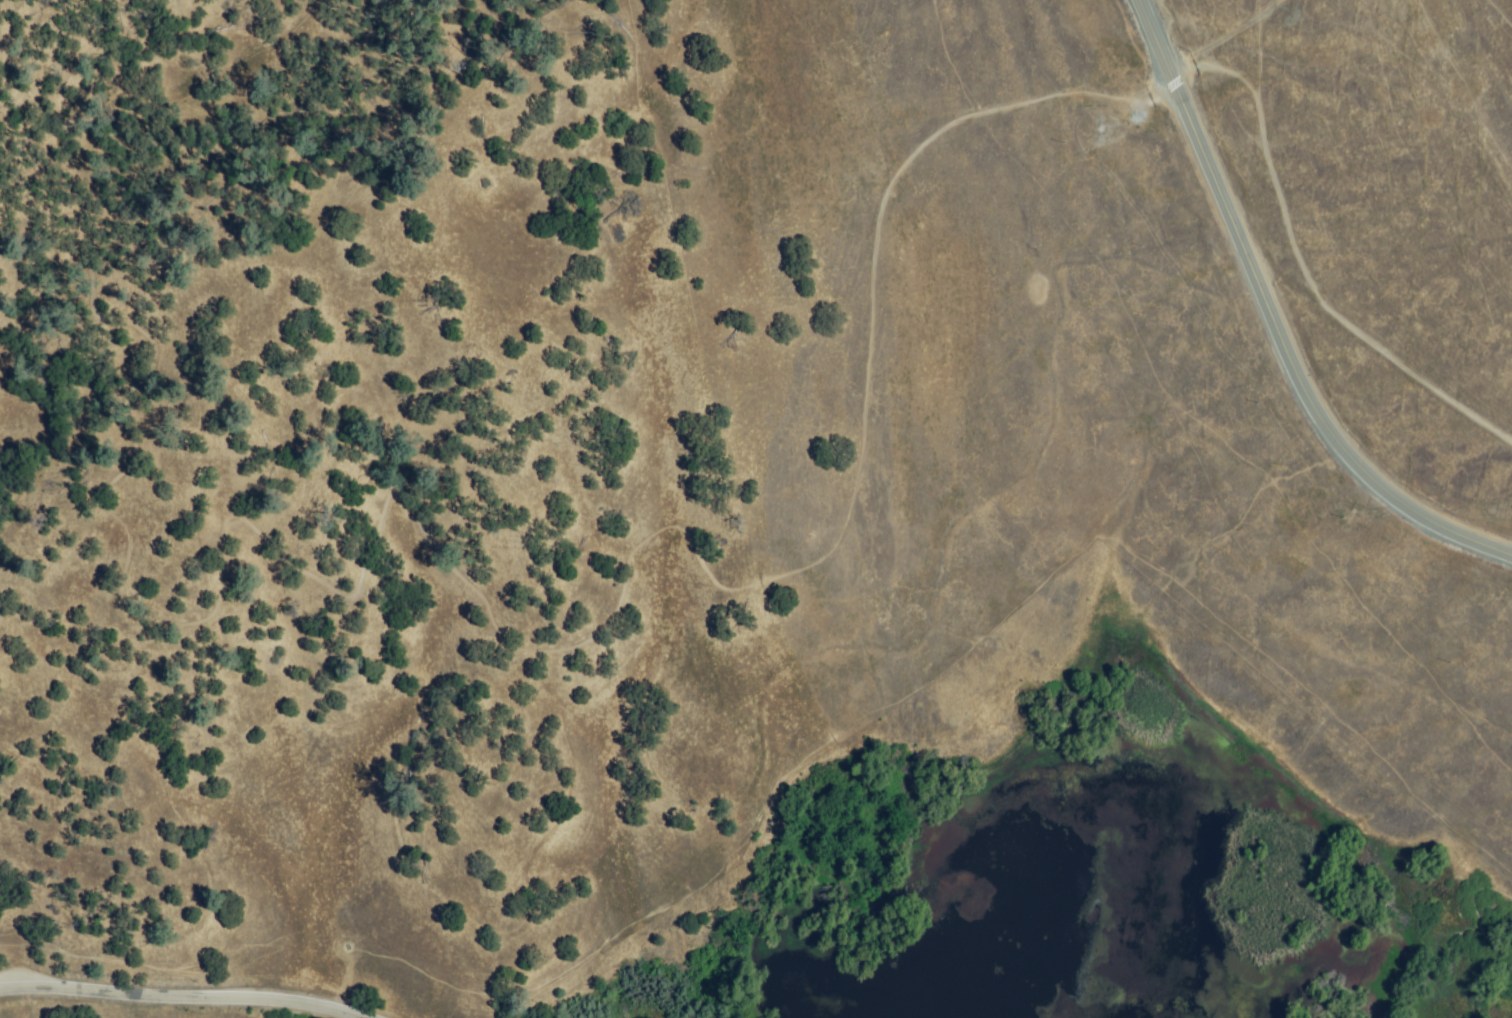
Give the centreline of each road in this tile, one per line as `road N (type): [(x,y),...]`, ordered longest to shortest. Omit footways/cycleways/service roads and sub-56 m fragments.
road 1 (tertiary): [(1511,557),(1409,509),(1334,437),(1282,341),(1176,85)]
road 2 (tertiary): [(361,1017),(273,1001),(0,992)]

